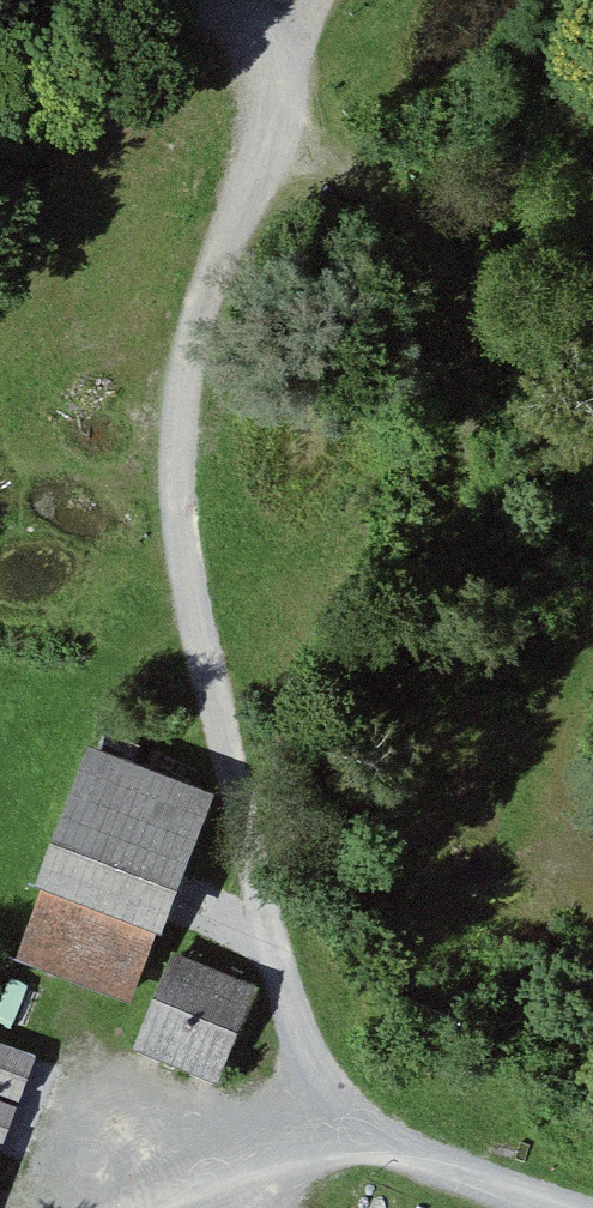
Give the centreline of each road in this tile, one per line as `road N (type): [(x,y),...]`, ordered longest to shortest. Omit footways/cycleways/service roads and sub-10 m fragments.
road 1 (track): [(264,118),(186,357),(178,482),(192,592),(327,1130)]
road 2 (track): [(264,118),(360,171),(409,212),(438,270),(455,440),(448,711),(470,769)]
road 3 (track): [(592,633),(470,769),(592,880)]
road 4 (track): [(0,78),(80,19),(171,4),(291,46)]
road 5 (track): [(560,1207),(327,1130)]
road 6 (track): [(327,1130),(126,1207)]

